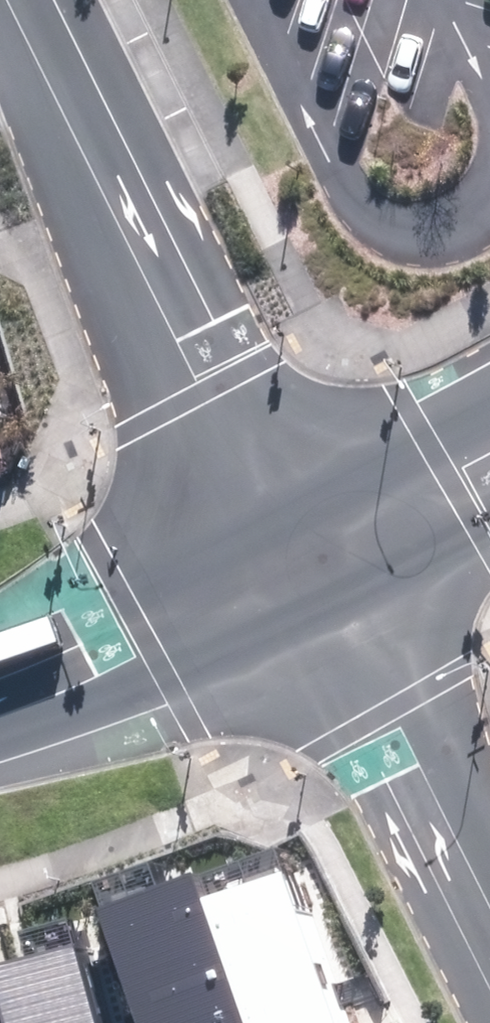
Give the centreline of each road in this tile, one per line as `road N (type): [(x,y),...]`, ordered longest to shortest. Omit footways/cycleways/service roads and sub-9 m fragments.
road 1 (residential): [(295,539),(60,73)]
road 2 (residential): [(489,933),(333,601)]
road 3 (secondary): [(333,601),(110,701),(0,738)]
road 4 (secondary): [(0,670),(79,647),(295,539)]
road 5 (secondary): [(295,539),(489,431)]
road 6 (secondary): [(489,508),(333,601)]

